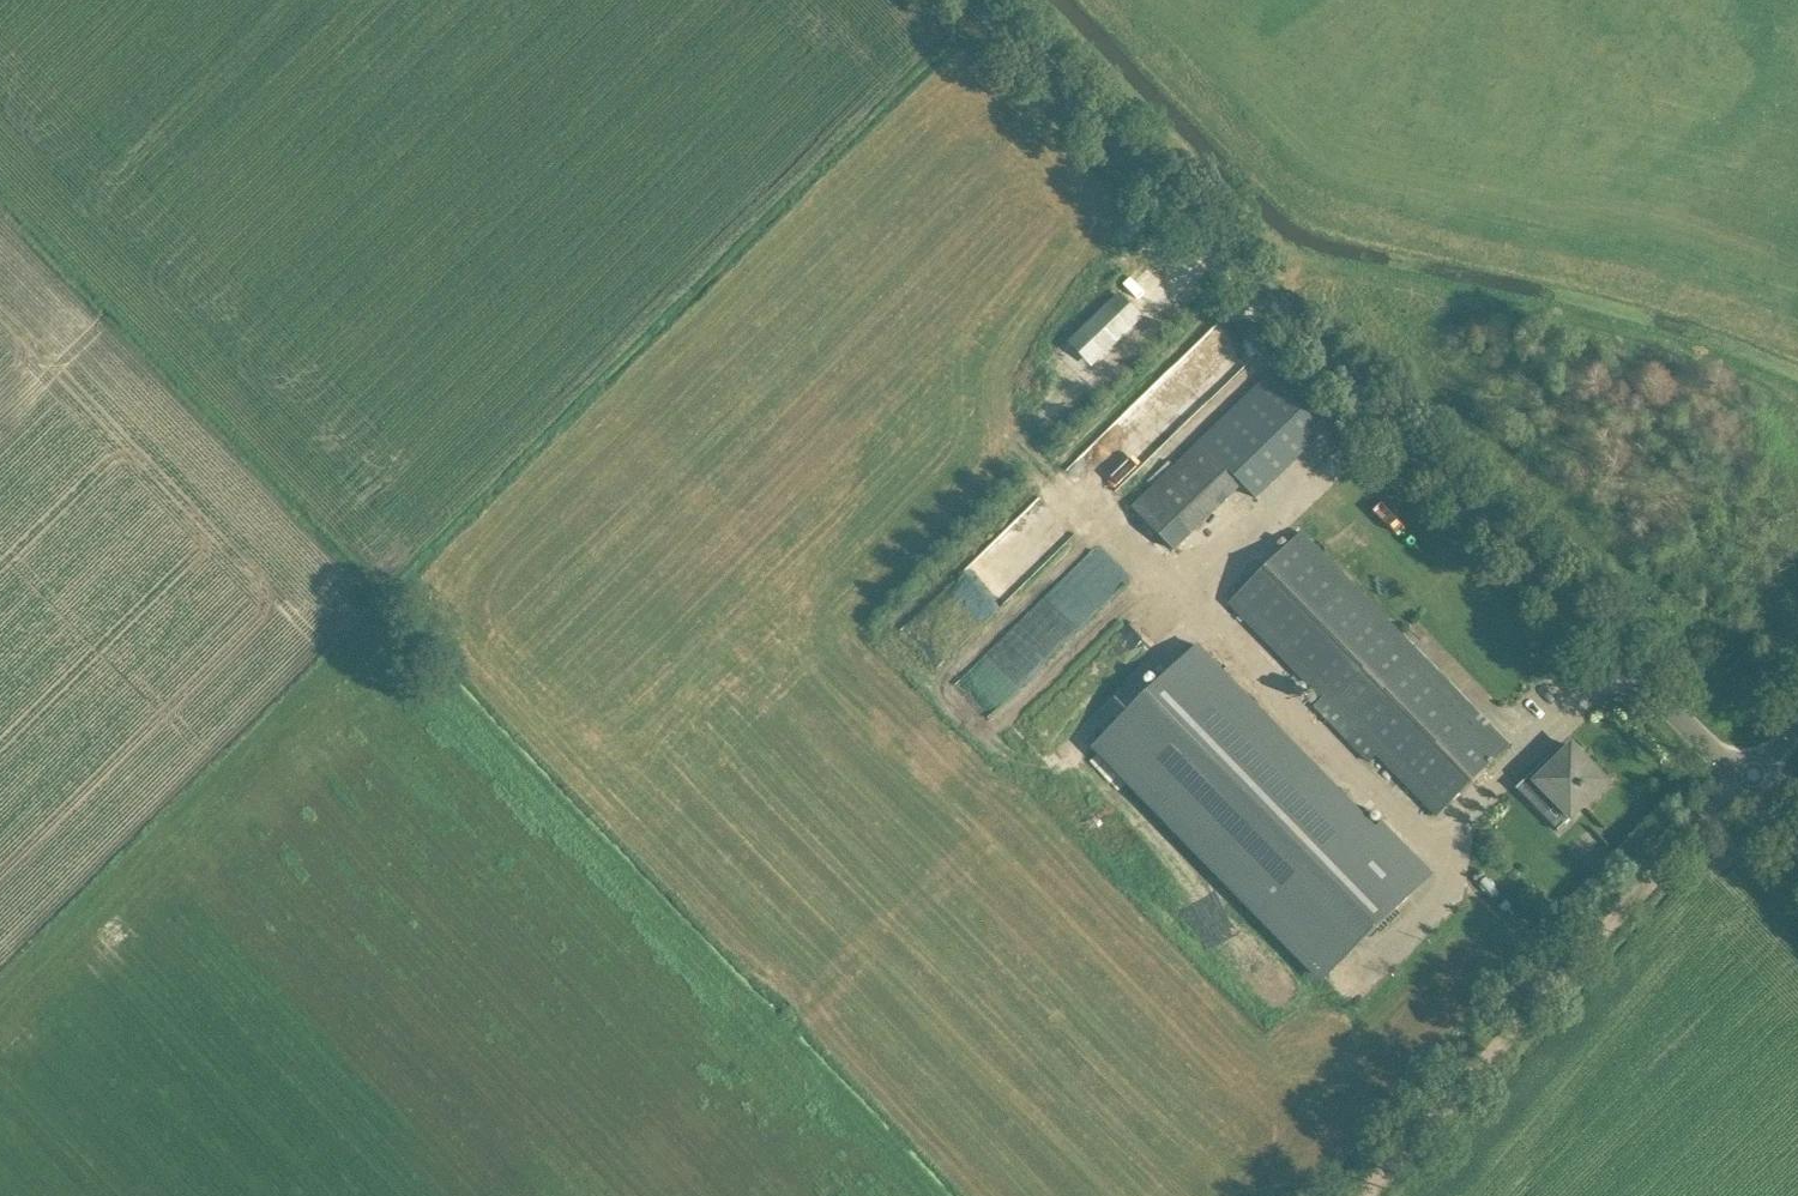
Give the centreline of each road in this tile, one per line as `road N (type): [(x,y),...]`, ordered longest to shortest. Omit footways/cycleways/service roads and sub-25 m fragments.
road 1 (unclassified): [(1746,778),(1054,122),(941,0)]
road 2 (track): [(1746,778),(1359,1195)]

